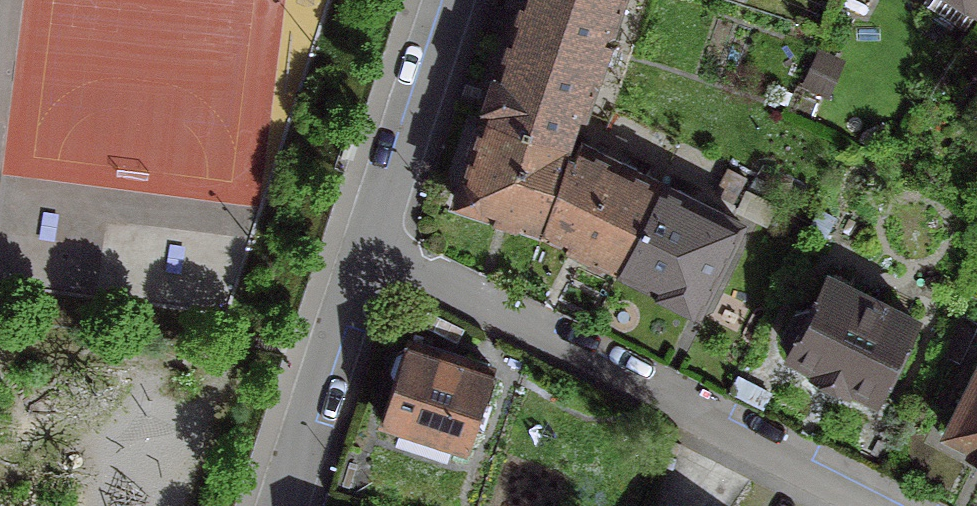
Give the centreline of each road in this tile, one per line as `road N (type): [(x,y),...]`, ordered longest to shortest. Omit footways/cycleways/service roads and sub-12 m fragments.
road 1 (residential): [(366,253),(442,284),(874,505)]
road 2 (residential): [(366,253),(450,0)]
road 3 (residential): [(280,505),(366,253)]

